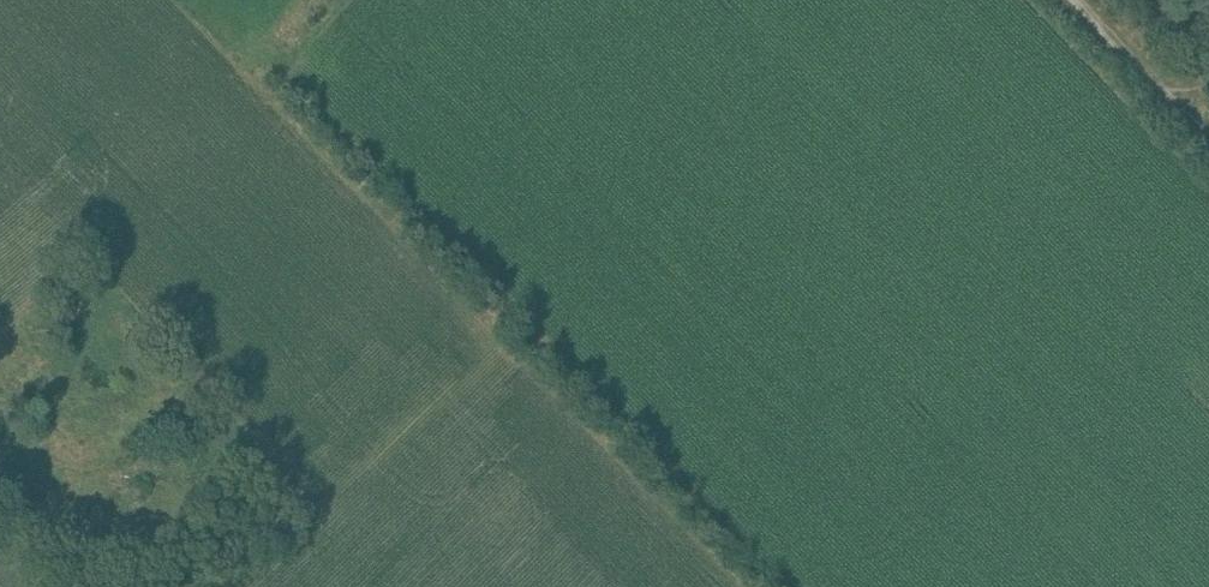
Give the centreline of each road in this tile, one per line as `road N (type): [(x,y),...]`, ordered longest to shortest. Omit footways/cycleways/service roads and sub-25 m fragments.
road 1 (track): [(1170,110),(1068,0)]

